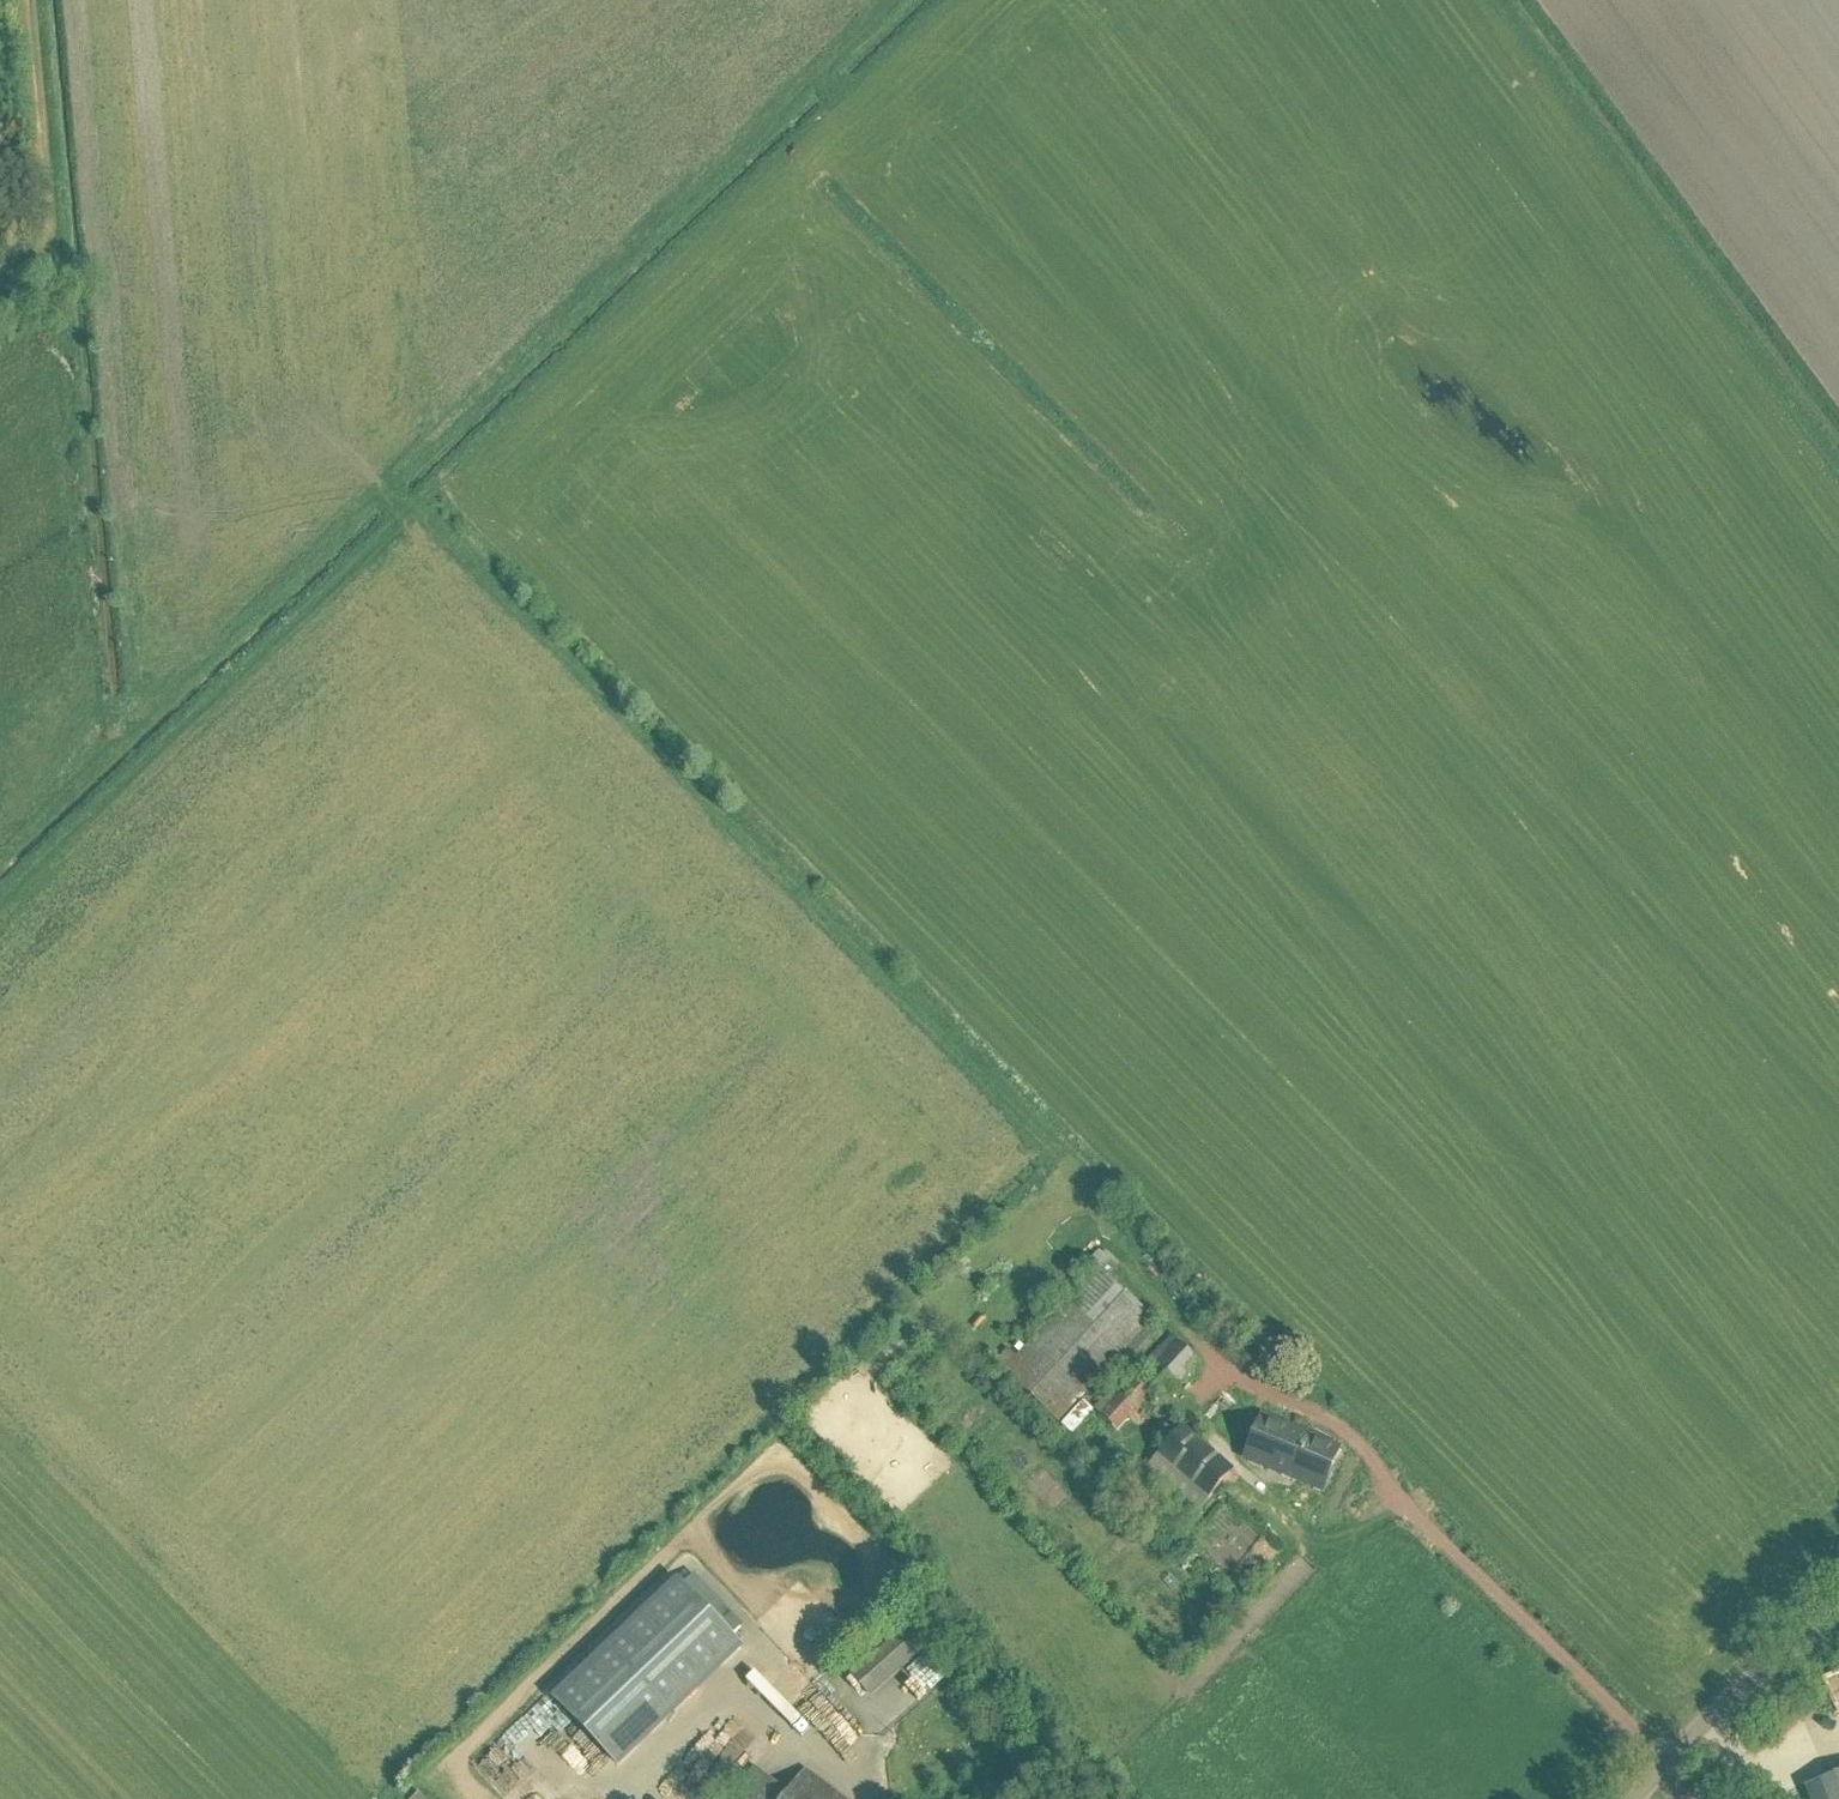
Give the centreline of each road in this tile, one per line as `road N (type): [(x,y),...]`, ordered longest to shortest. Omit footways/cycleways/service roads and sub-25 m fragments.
road 1 (track): [(1664,1758),(1288,1398),(1193,1333),(1147,1291),(1083,1176)]
road 2 (track): [(1838,379),(1559,0)]
road 3 (track): [(28,0),(47,208),(23,262),(0,274)]
road 4 (tertiary): [(1633,1798),(1737,1687),(1838,1613)]

